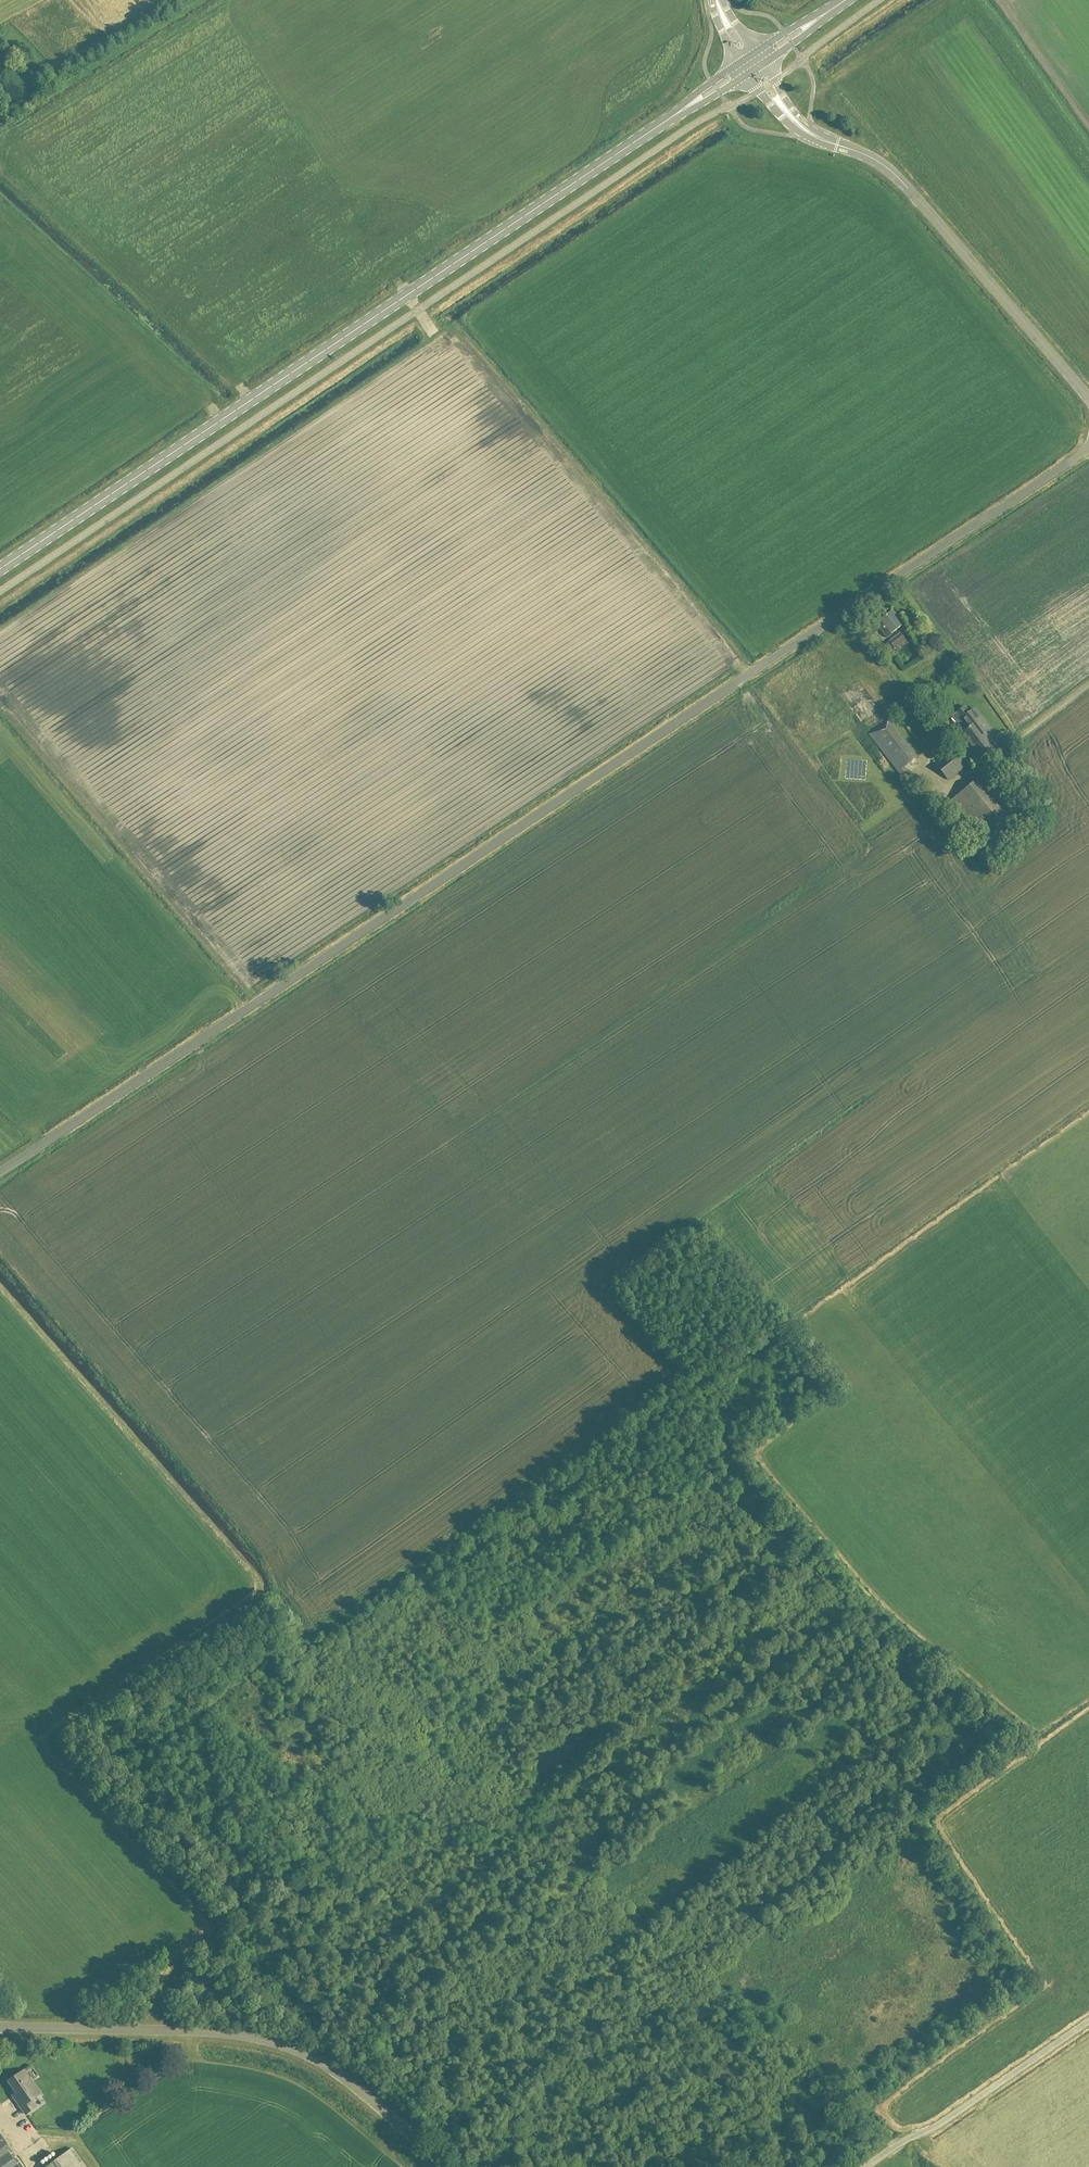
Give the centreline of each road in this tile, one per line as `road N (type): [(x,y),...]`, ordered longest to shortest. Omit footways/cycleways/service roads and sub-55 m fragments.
road 1 (unclassified): [(0,1174),(1088,441)]
road 2 (secondary): [(675,115),(0,565)]
road 3 (unclassified): [(449,2166),(352,2085),(292,2048),(206,2031),(0,2028)]
road 4 (unclassified): [(1088,399),(888,170),(826,143)]

